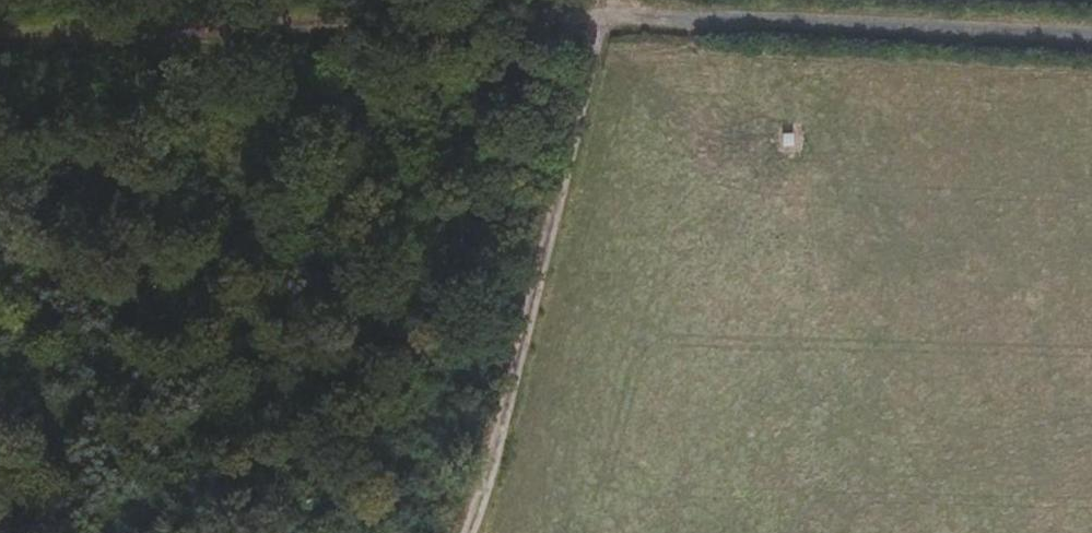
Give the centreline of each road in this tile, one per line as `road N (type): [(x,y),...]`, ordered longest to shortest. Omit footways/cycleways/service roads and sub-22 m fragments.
road 1 (track): [(1091,31),(610,5),(0,34)]
road 2 (track): [(466,532),(486,491),(611,0)]

